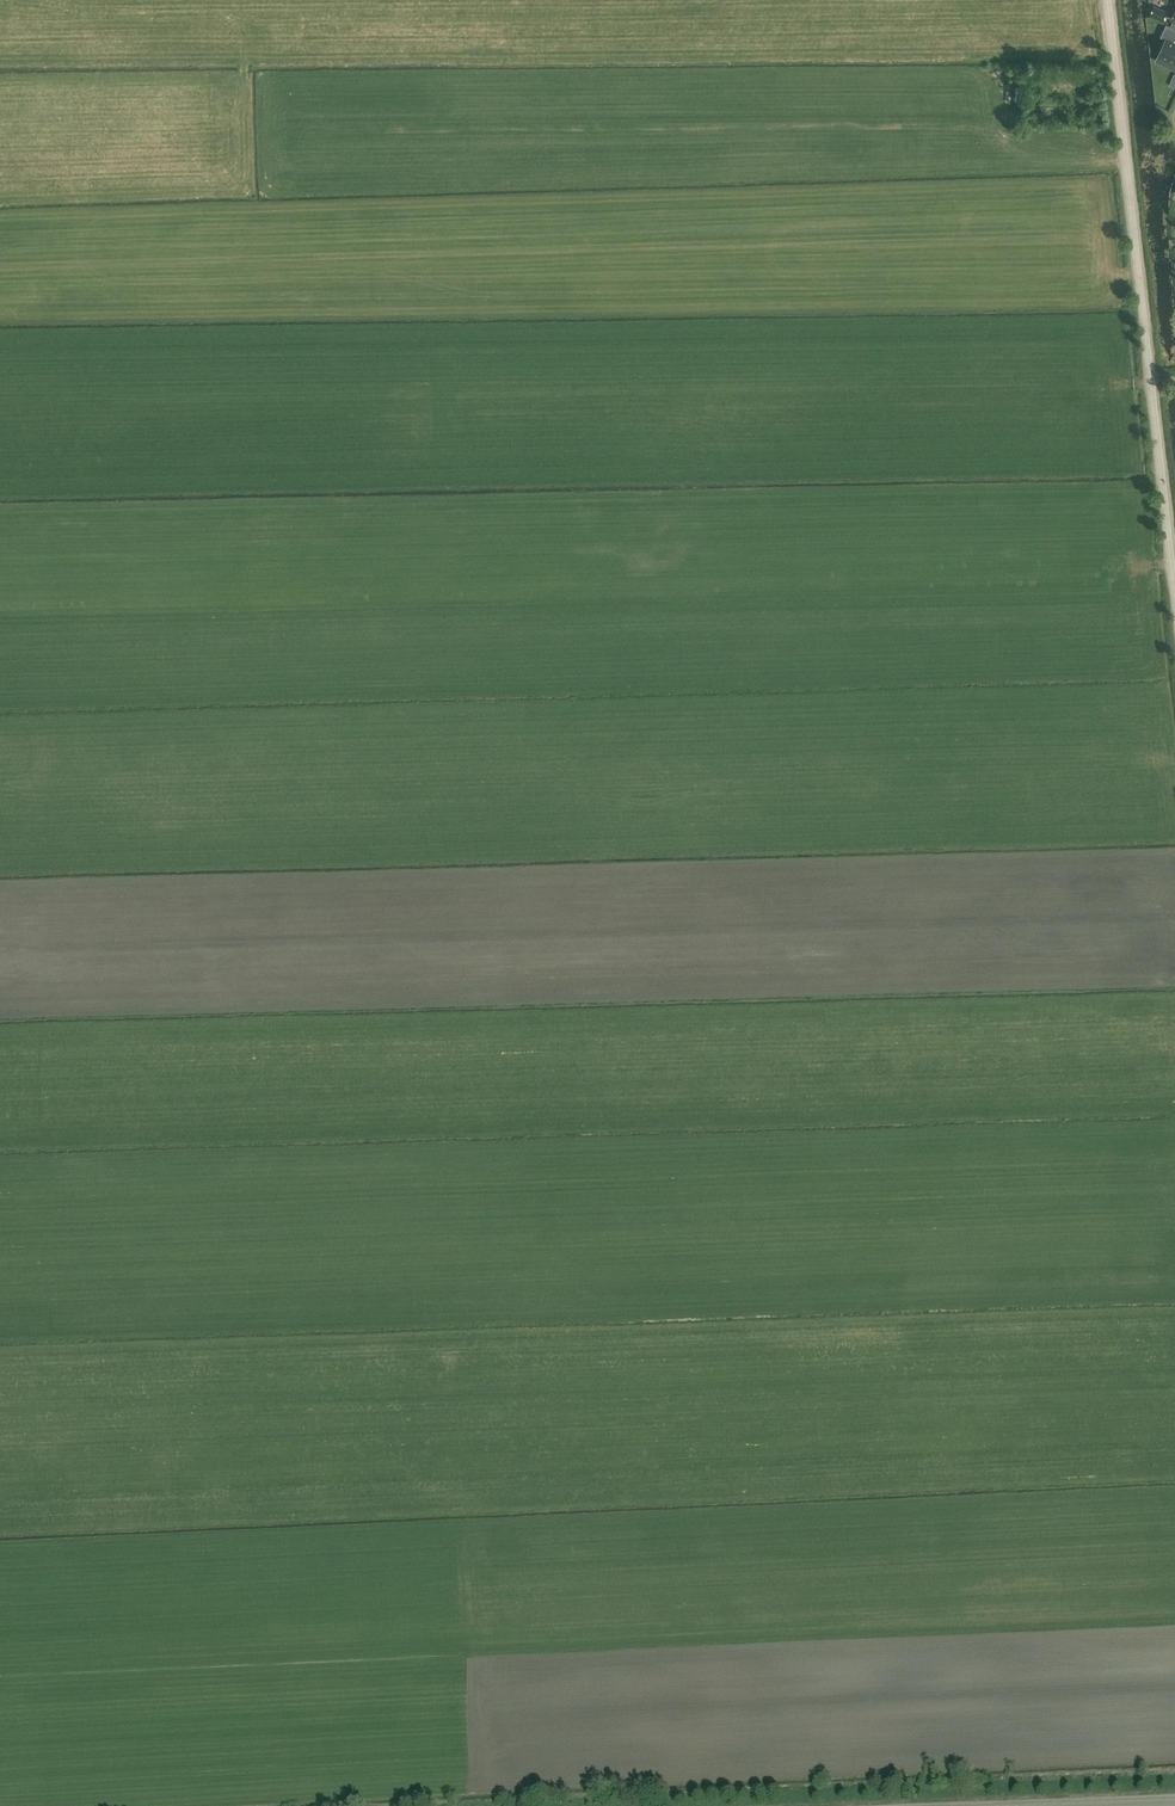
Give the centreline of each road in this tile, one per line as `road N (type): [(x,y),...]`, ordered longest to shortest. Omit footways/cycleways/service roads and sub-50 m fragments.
road 1 (unclassified): [(1174,594),(1107,0)]

